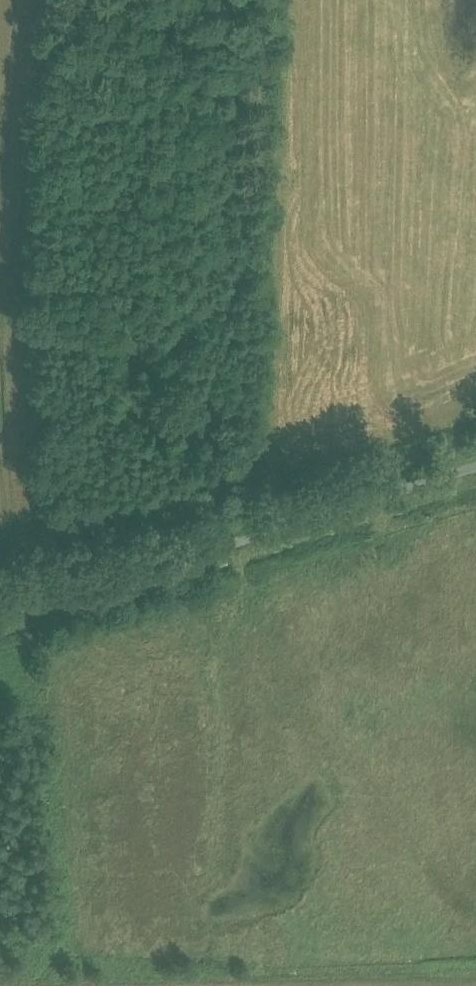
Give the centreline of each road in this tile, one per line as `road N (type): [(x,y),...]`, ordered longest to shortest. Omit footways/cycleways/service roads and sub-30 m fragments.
road 1 (unclassified): [(0,630),(475,479)]

